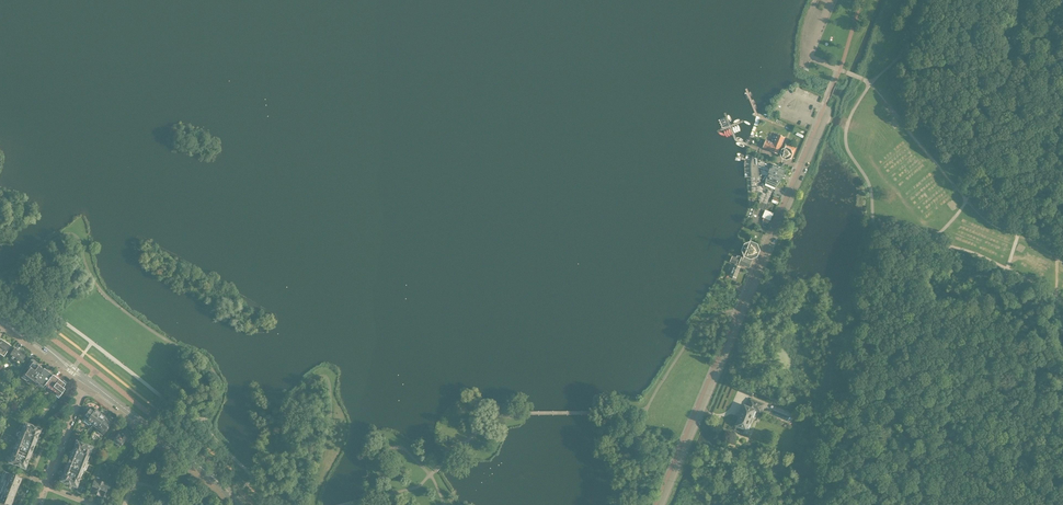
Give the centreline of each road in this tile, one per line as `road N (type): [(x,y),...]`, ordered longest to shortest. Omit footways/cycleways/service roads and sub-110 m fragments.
road 1 (unclassified): [(661,504),(828,109)]
road 2 (secondary): [(240,504),(87,380)]

